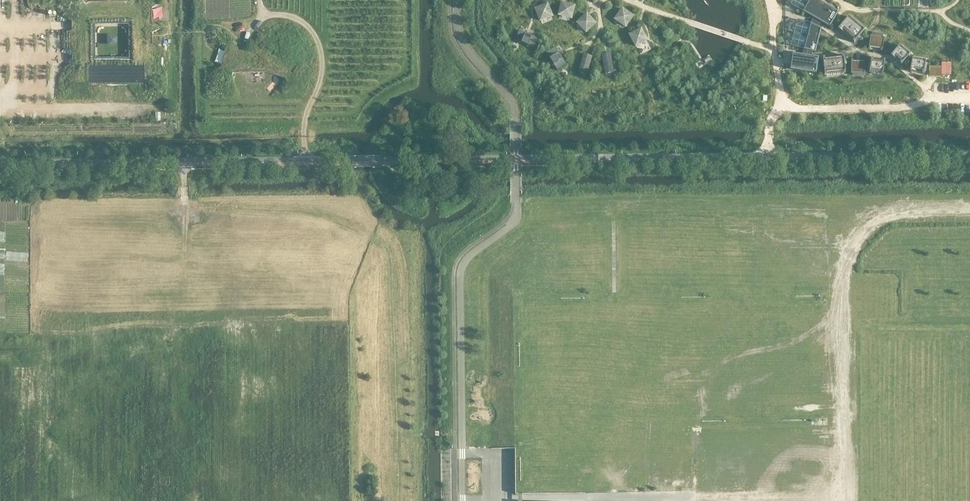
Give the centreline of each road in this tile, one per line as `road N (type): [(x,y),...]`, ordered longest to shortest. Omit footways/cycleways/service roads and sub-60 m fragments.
road 1 (unclassified): [(969,156),(0,164)]
road 2 (track): [(463,498),(832,494),(841,484),(840,293),(862,231),(894,211),(969,208)]
road 3 (track): [(635,0),(774,51)]

